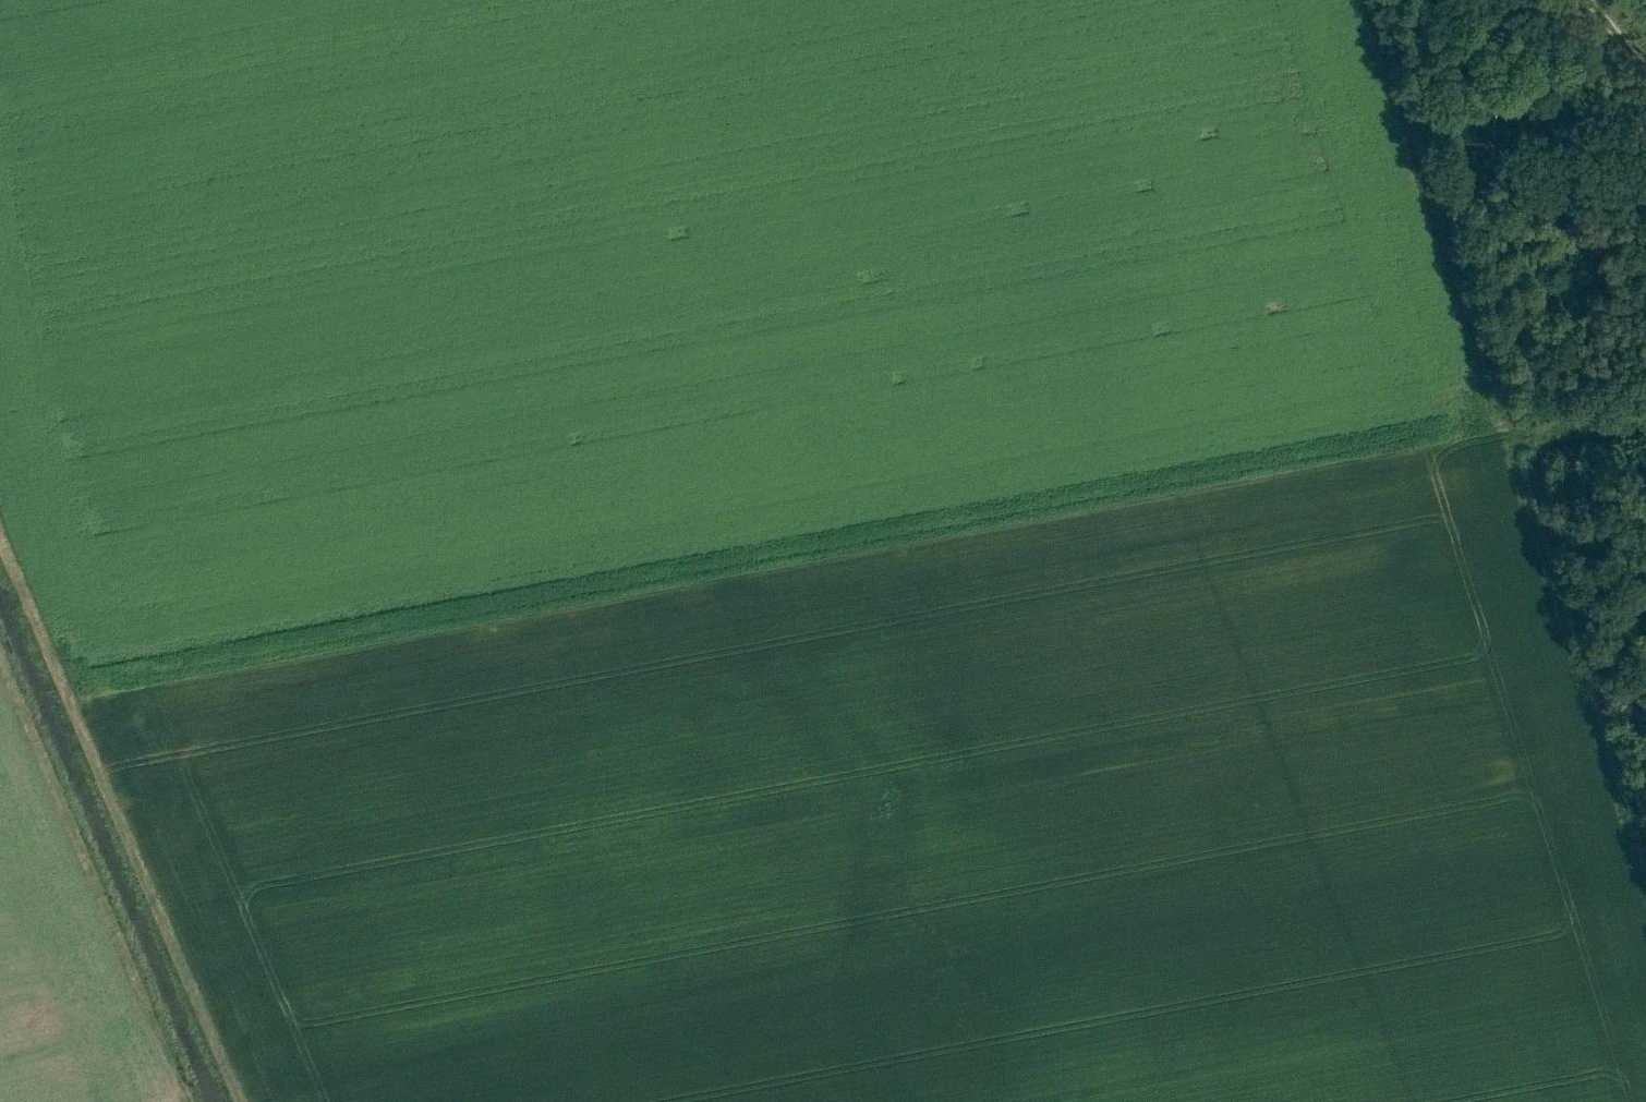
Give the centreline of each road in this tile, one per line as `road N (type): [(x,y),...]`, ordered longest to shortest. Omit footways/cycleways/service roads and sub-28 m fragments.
road 1 (track): [(241,1101),(0,538)]

